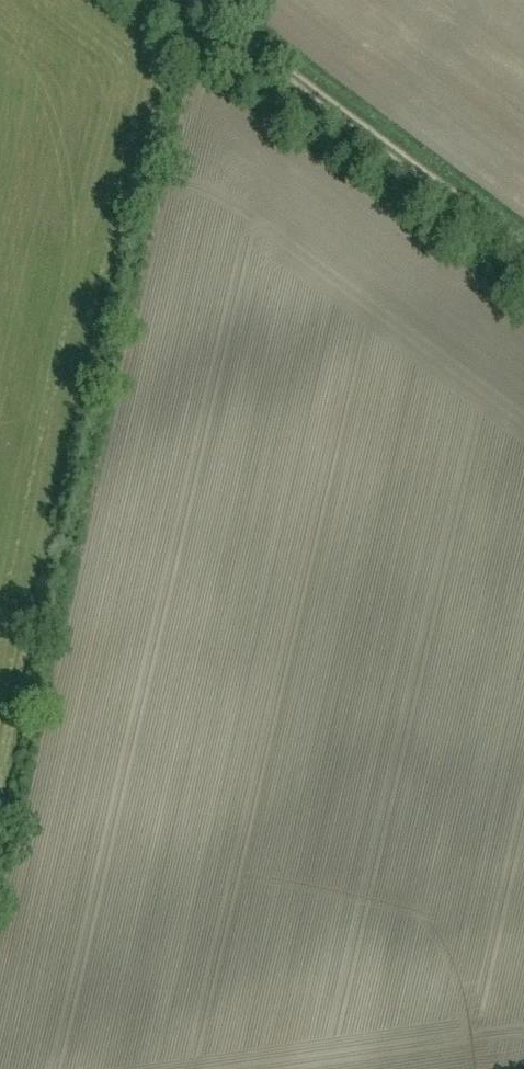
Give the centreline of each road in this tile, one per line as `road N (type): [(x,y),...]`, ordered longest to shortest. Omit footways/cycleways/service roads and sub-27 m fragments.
road 1 (track): [(189,0),(523,250)]

